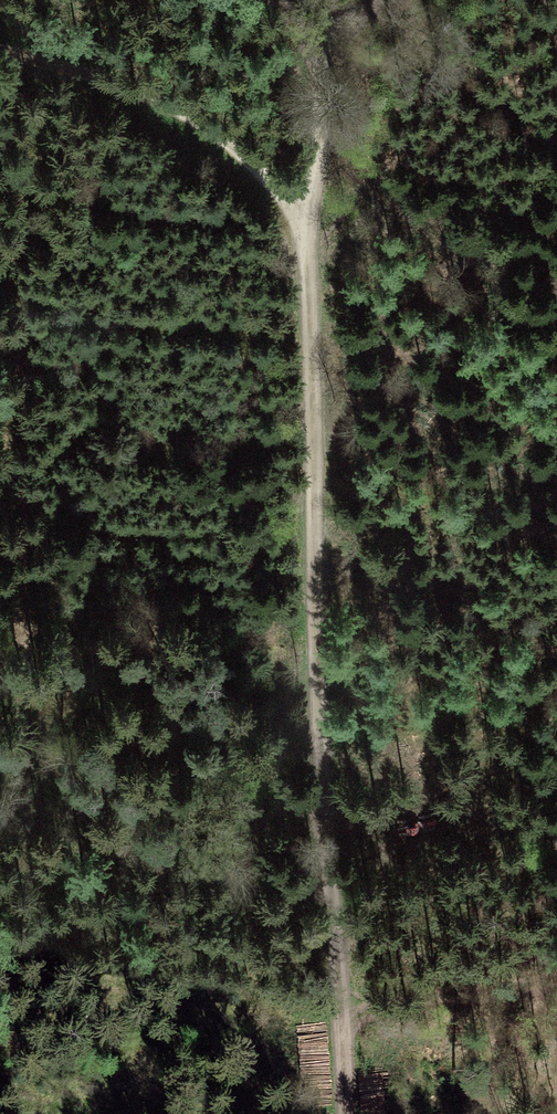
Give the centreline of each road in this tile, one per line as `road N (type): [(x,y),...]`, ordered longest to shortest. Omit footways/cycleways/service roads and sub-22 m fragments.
road 1 (track): [(0,47),(151,96),(234,145),(304,225),(315,719),(321,846),(343,998),(344,1113)]
road 2 (track): [(0,774),(321,846)]
road 3 (track): [(304,225),(315,175),(321,48),(379,0)]

